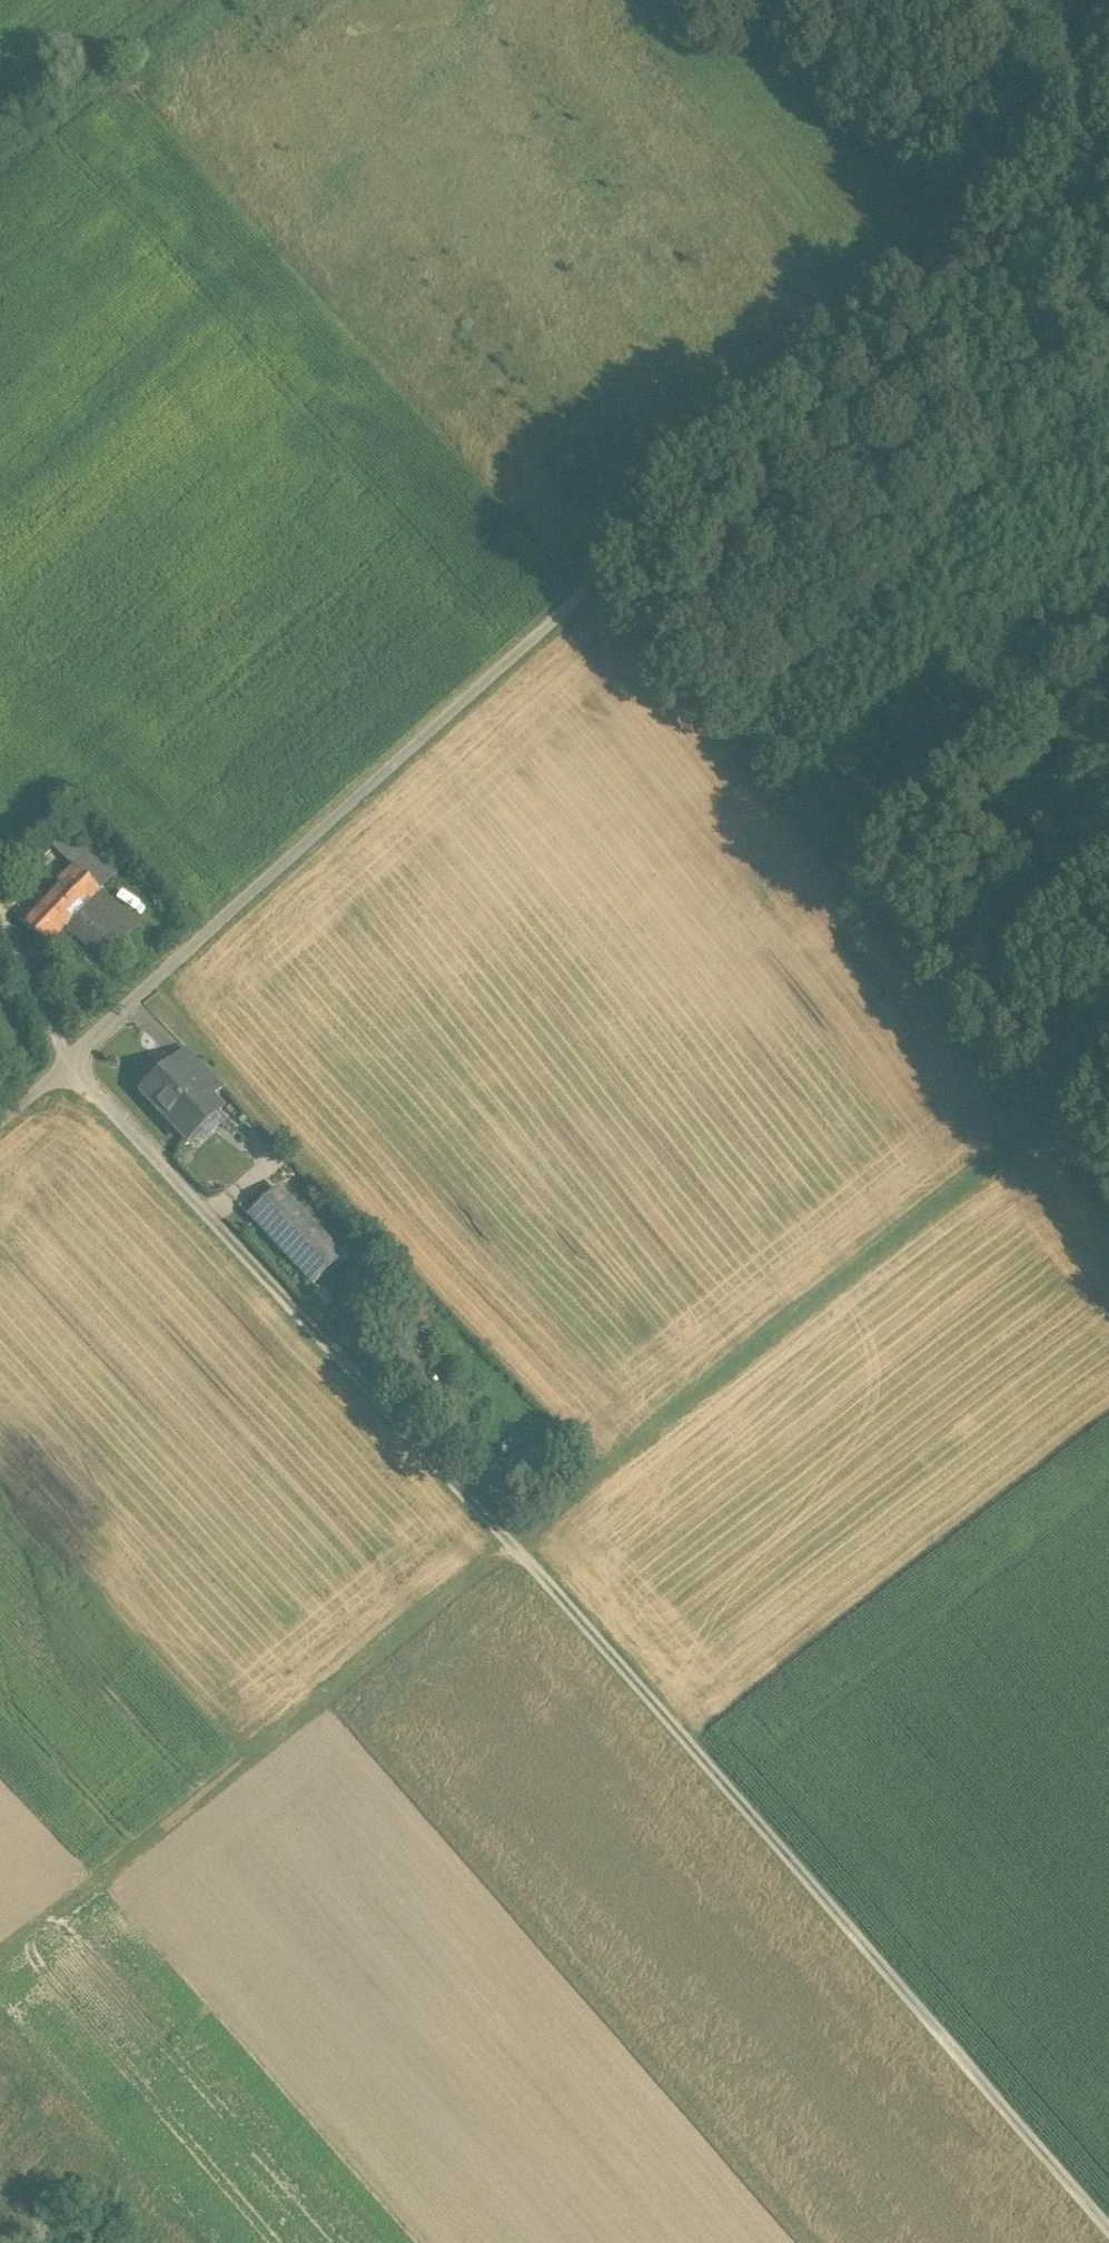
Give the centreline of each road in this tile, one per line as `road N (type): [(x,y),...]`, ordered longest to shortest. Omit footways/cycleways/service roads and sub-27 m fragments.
road 1 (track): [(68,1055),(1108,112)]
road 2 (track): [(1108,2233),(289,1299)]
road 3 (track): [(588,584),(1108,1193)]
road 4 (track): [(1045,1115),(513,1546)]
road 5 (track): [(502,1534),(0,1943)]
road 6 (track): [(982,226),(777,0)]

